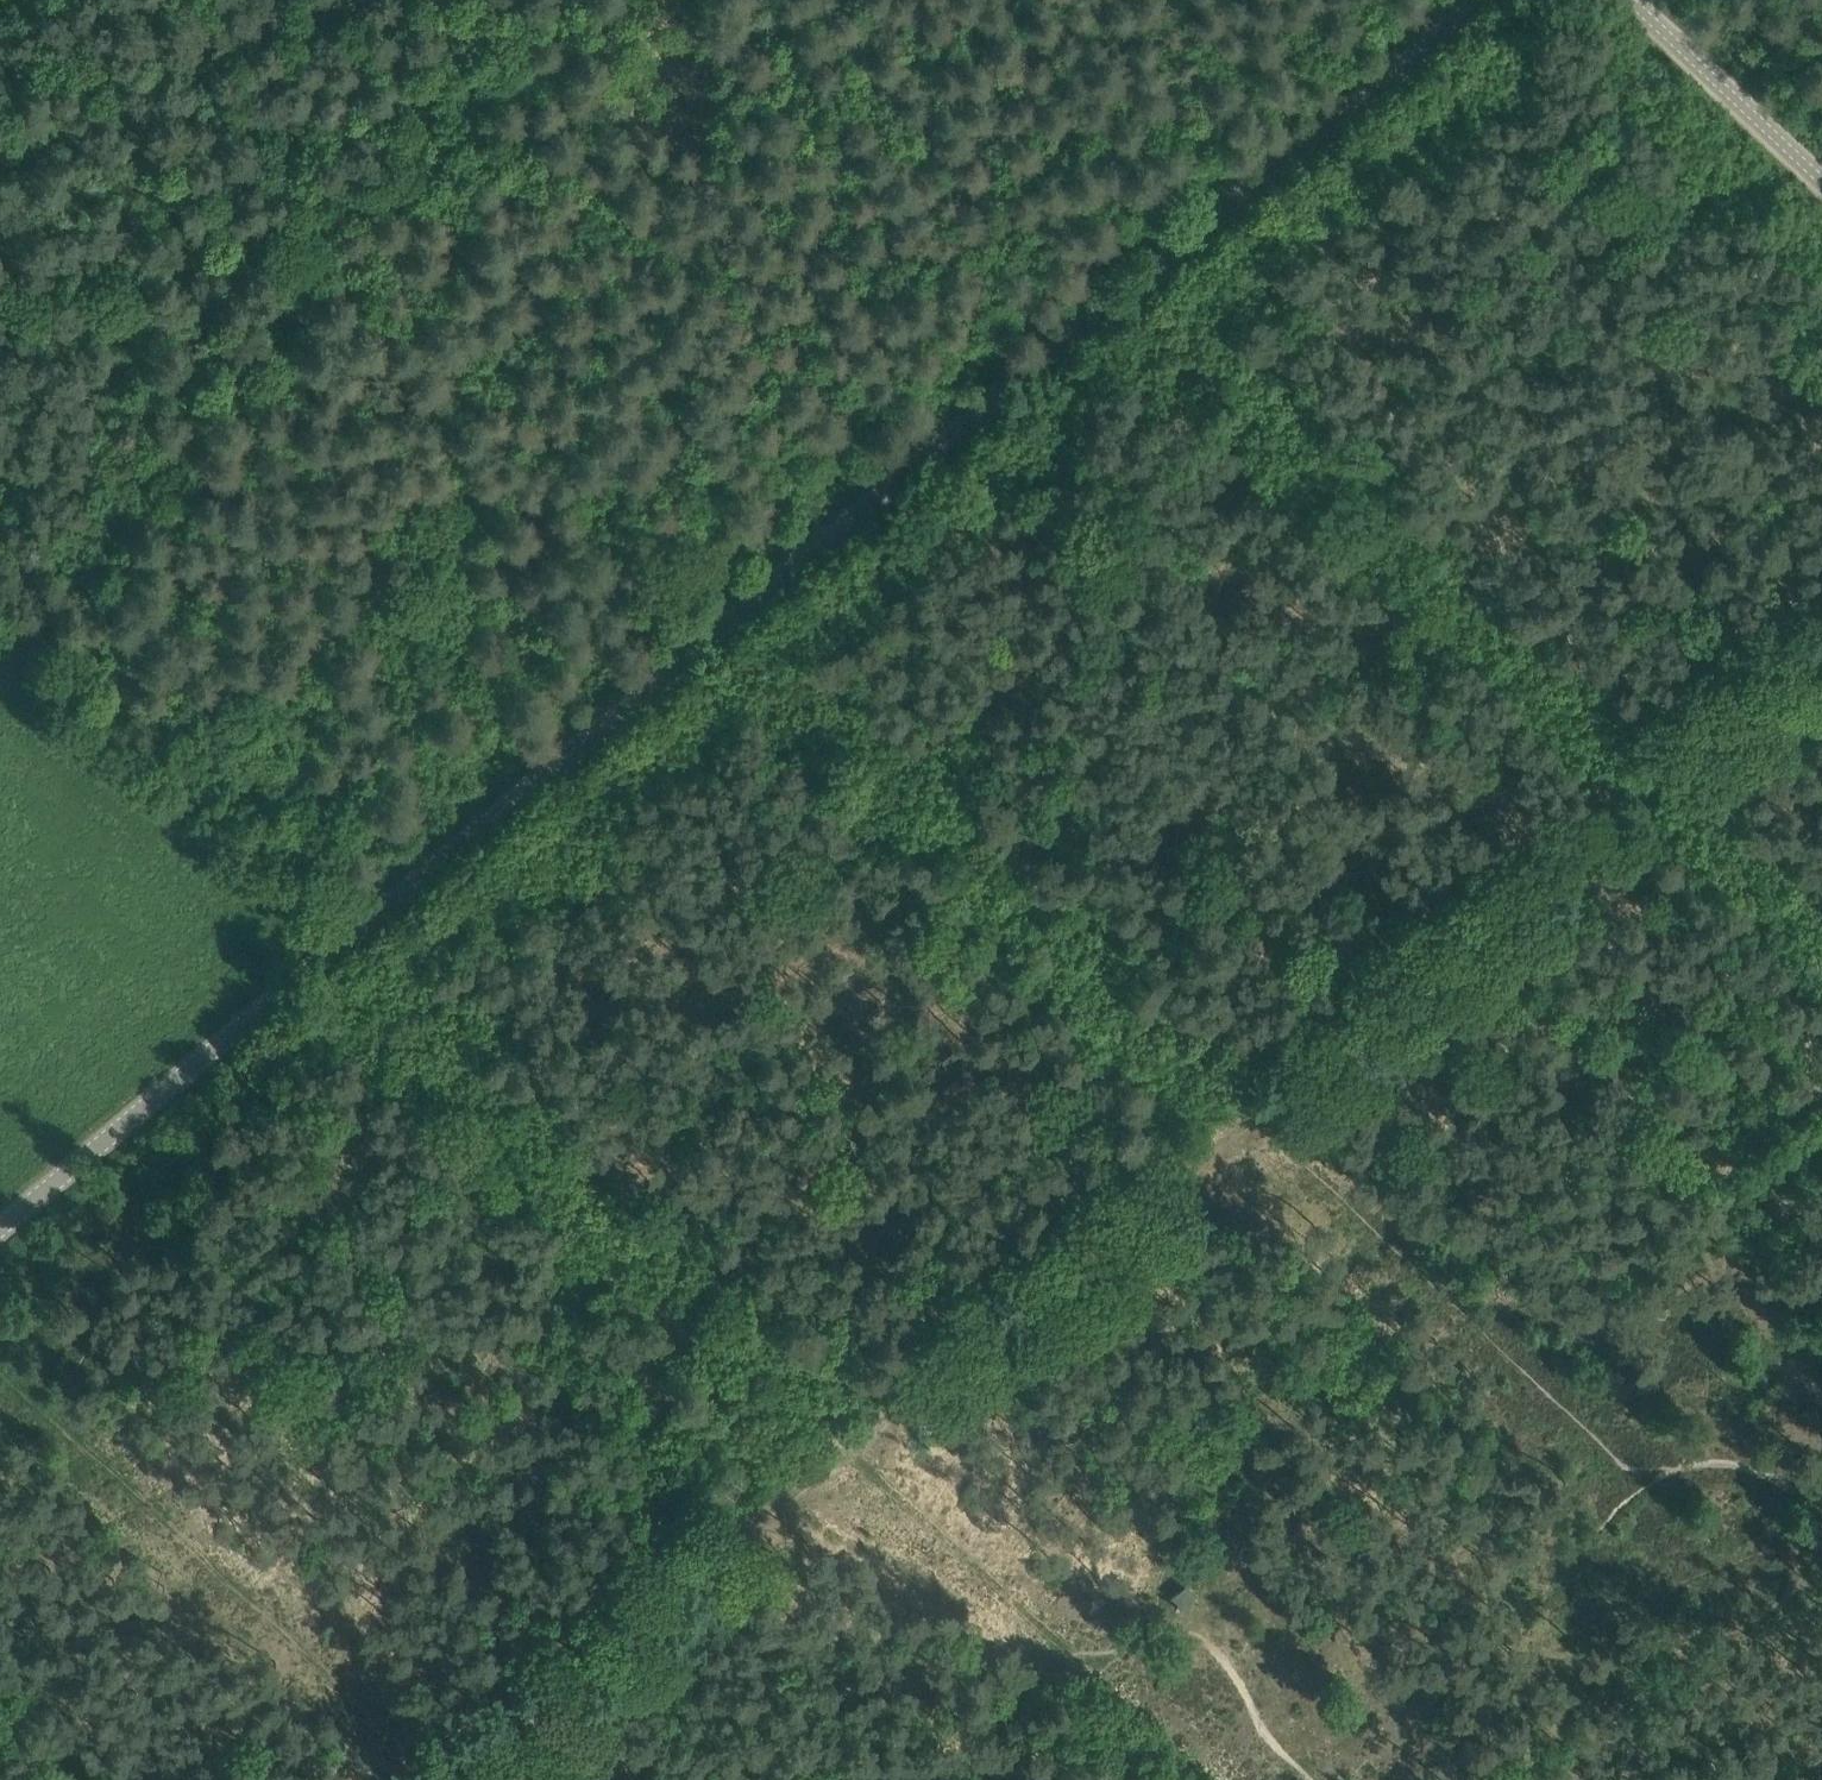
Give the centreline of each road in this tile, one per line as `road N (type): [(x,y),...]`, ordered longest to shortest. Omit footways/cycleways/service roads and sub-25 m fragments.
road 1 (unclassified): [(0,1227),(1480,0)]
road 2 (track): [(12,642),(560,0)]
road 3 (track): [(360,928),(258,855),(98,698),(0,629)]
road 4 (unclassified): [(1821,180),(1628,0)]

